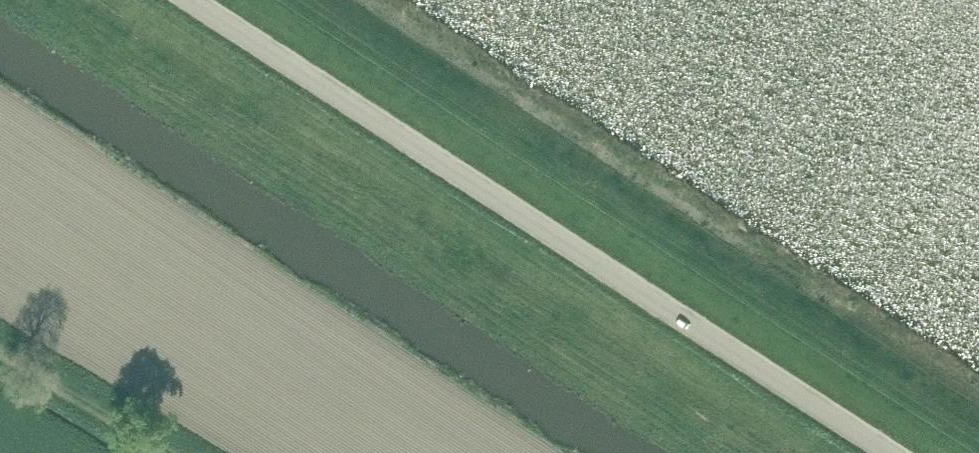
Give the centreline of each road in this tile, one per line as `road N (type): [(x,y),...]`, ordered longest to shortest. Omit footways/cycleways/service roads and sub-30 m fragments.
road 1 (tertiary): [(890,452),(190,0)]
road 2 (track): [(280,0),(978,452)]
road 3 (track): [(170,452),(0,352)]

